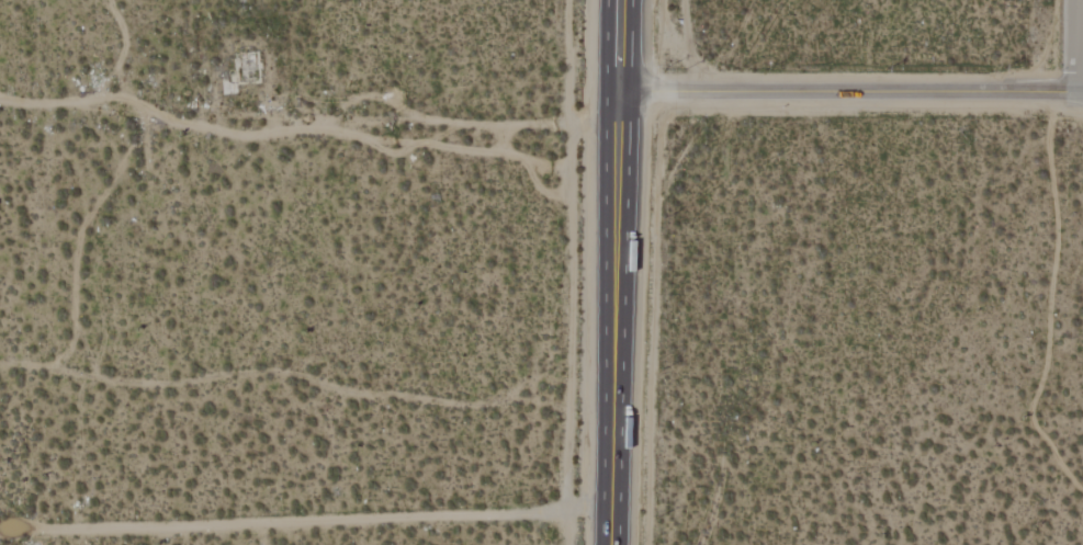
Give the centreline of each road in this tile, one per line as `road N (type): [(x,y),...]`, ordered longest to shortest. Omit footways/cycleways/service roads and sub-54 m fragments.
road 1 (residential): [(0,97),(35,105),(119,95),(185,125),(239,136),(321,132),(349,103),(370,96),(455,125),(618,132)]
road 2 (residential): [(0,529),(607,511)]
road 3 (tertiary): [(1082,93),(620,91)]
road 4 (trunk): [(607,544),(620,91)]

